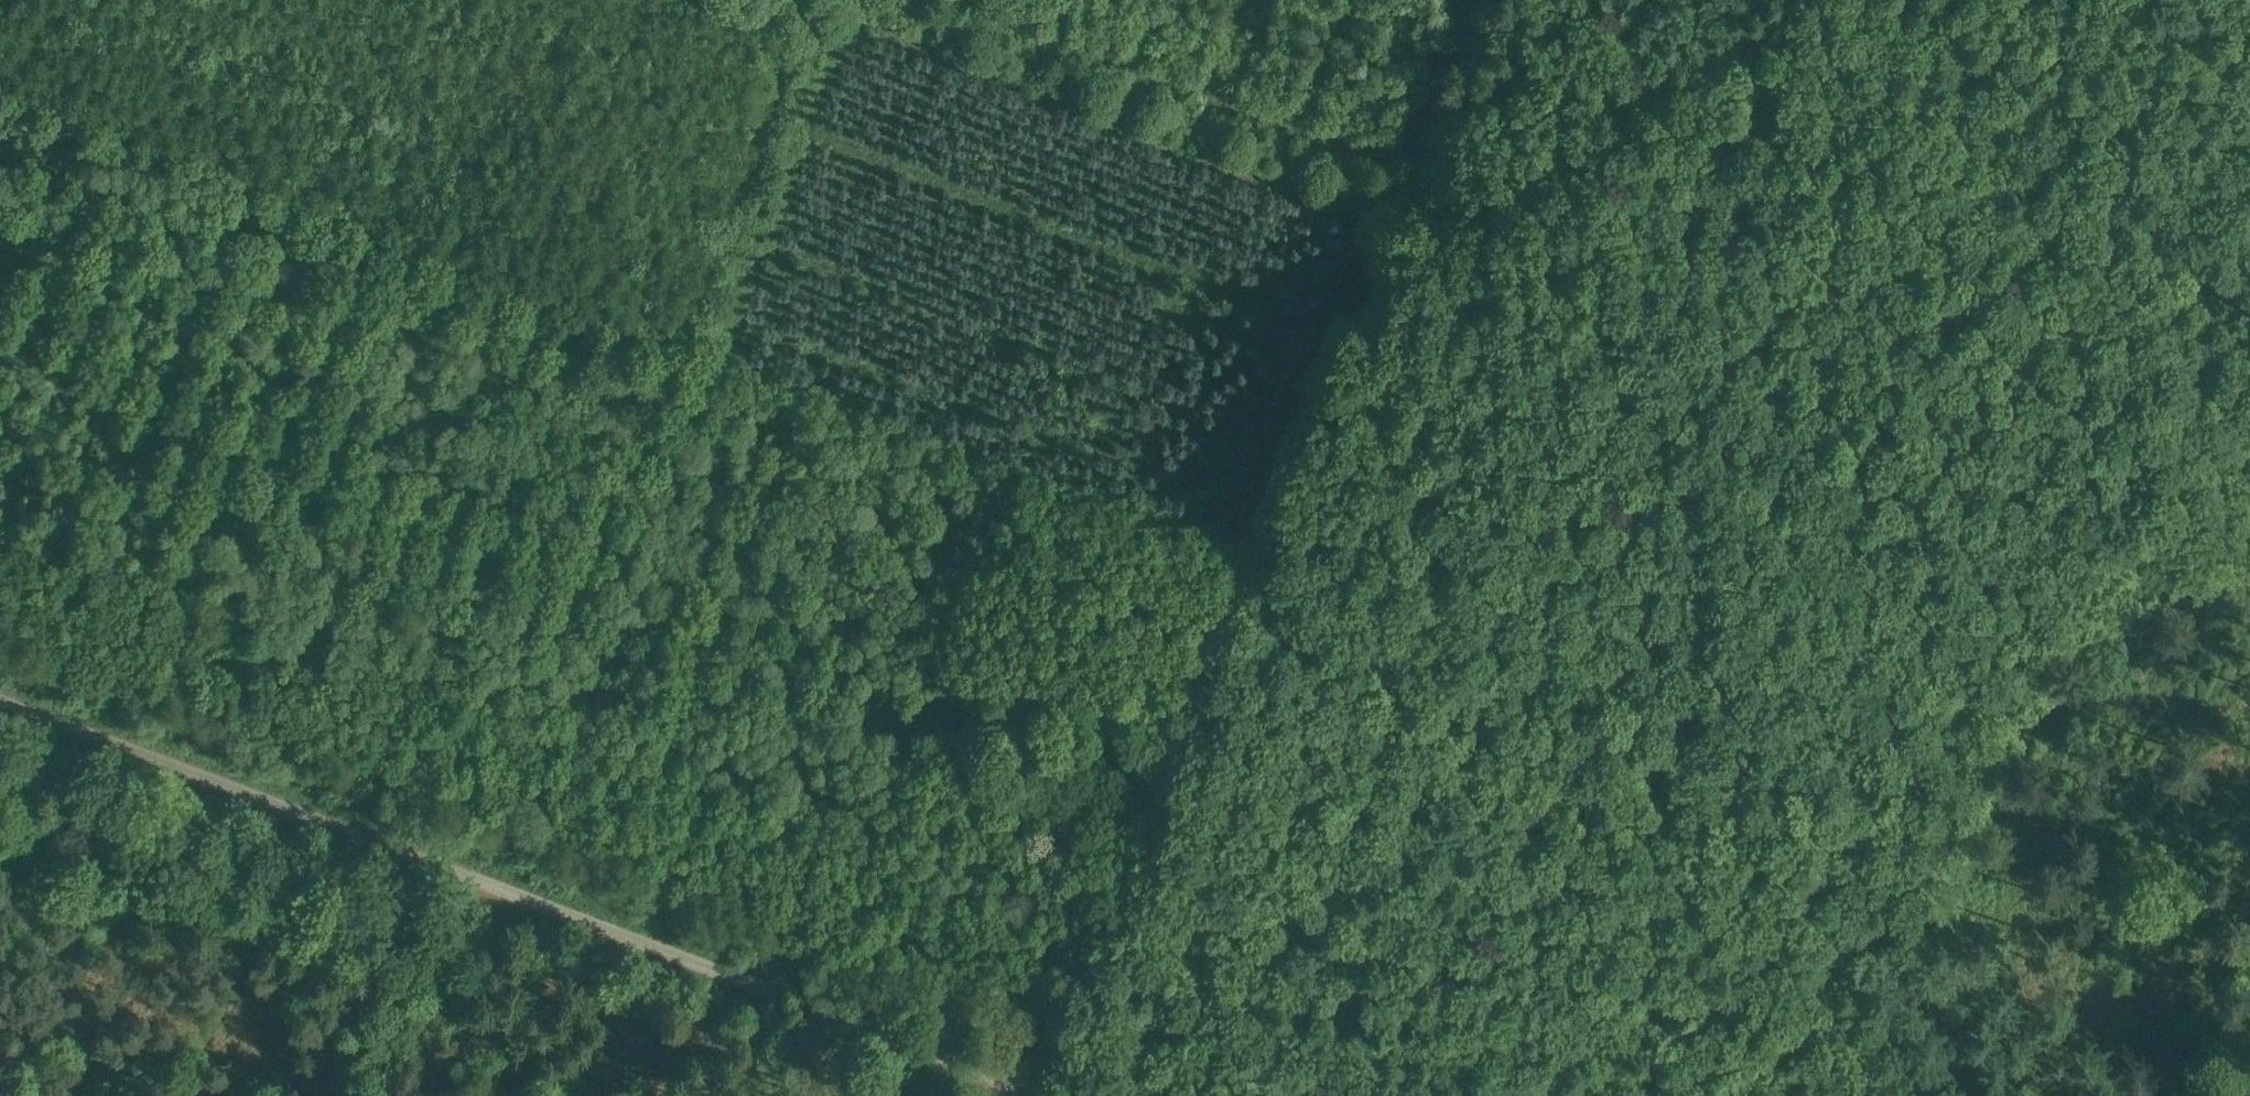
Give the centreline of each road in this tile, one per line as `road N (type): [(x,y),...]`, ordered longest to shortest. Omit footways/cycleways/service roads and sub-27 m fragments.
road 1 (unclassified): [(1025,1069),(0,685)]
road 2 (track): [(1791,1095),(2249,203)]
road 3 (track): [(1268,492),(1285,558),(1285,627),(1257,727),(1150,973),(1148,1009),(1157,1031),(1315,1095)]
road 4 (track): [(1381,222),(1478,0)]

